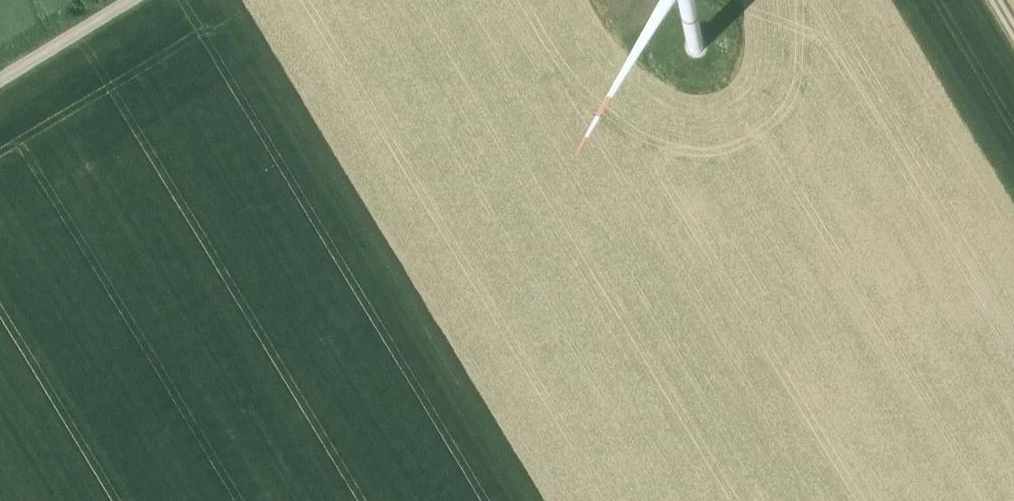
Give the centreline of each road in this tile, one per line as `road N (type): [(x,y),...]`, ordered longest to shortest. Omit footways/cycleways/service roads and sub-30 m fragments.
road 1 (track): [(0,80),(131,0)]

